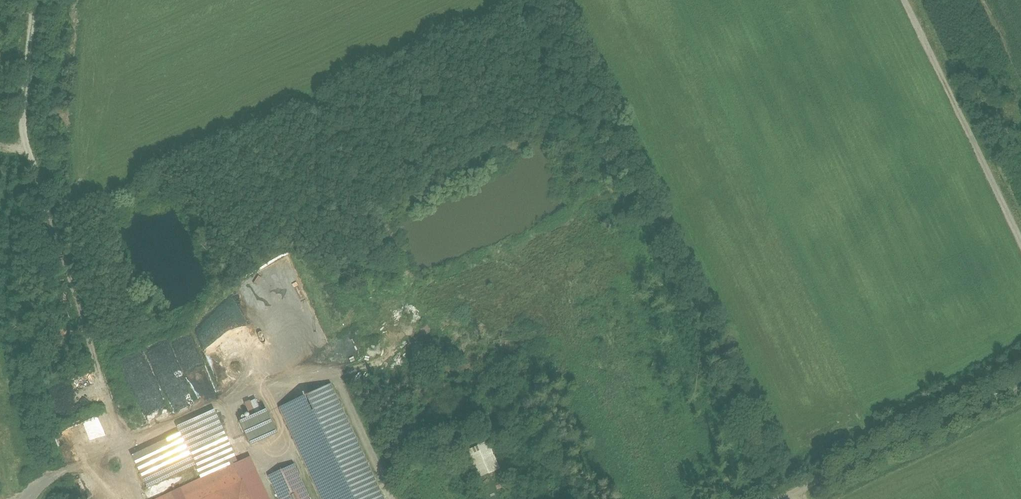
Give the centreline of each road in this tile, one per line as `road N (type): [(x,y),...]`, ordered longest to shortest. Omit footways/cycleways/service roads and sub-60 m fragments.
road 1 (unclassified): [(1020,249),(901,0)]
road 2 (unclassified): [(786,498),(1020,386)]

